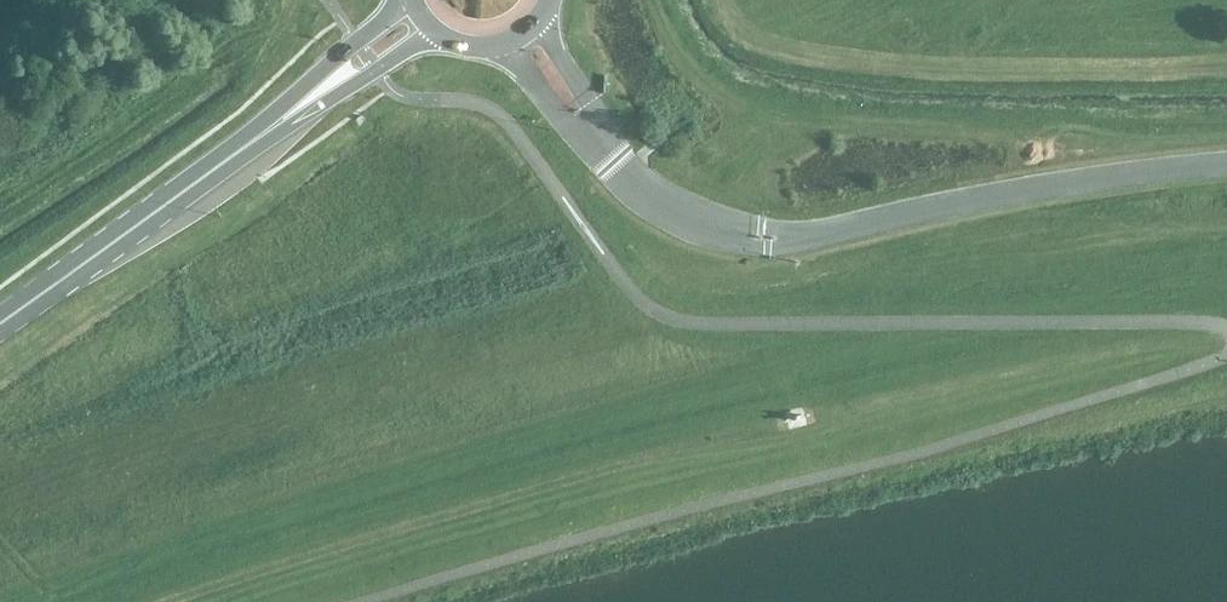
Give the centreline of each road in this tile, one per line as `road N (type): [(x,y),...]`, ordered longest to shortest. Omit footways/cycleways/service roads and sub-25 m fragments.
road 1 (unclassified): [(614,162),(675,211),(762,238),(814,236),(1169,165),(1226,162)]
road 2 (primary): [(0,322),(304,103)]
road 3 (unclassified): [(504,48),(565,123),(614,162)]
road 4 (unclassified): [(614,162),(591,105),(539,24)]
road 5 (primary): [(304,103),(433,32)]
road 6 (primary): [(406,0),(356,42),(304,103)]

